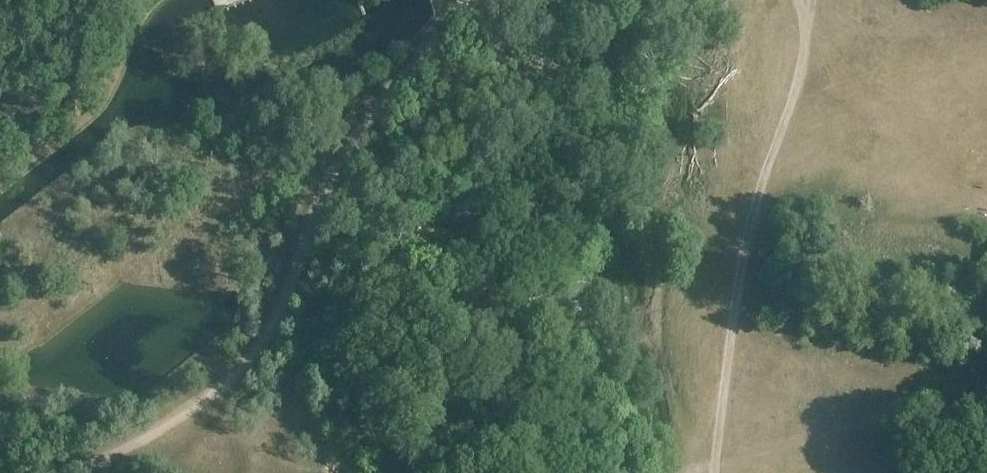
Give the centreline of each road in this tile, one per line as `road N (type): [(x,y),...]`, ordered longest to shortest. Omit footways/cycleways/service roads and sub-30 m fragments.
road 1 (track): [(466,0),(359,128),(322,196),(279,318),(257,350),(199,405),(158,431),(53,472)]
road 2 (track): [(807,22),(793,95),(742,250),(714,472)]

